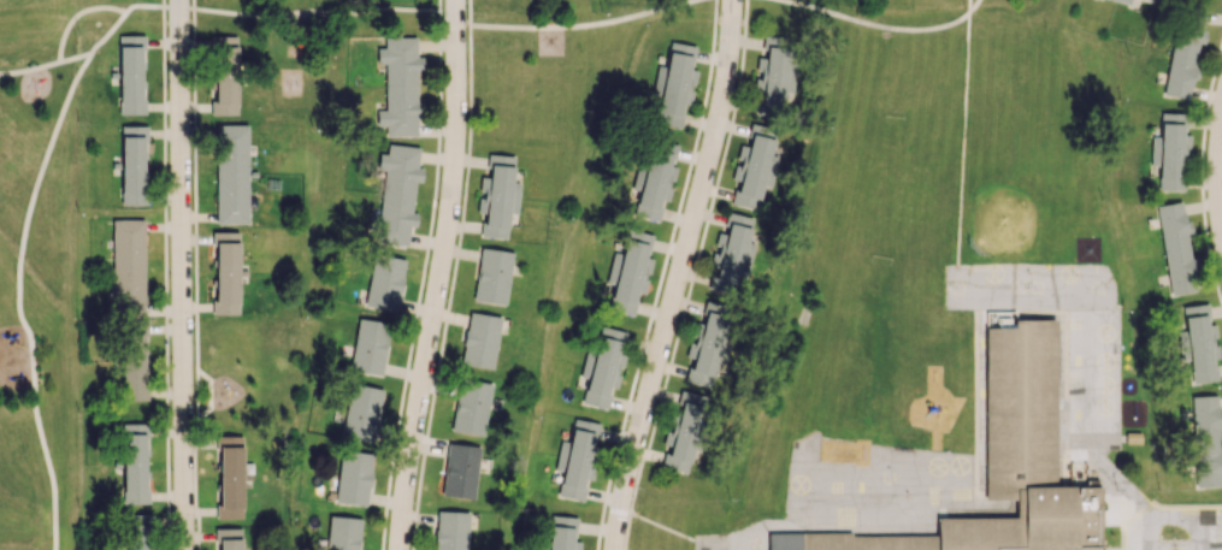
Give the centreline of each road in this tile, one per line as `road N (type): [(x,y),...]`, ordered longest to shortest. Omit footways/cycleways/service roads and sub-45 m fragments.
road 1 (residential): [(613,549),(713,153),(732,0)]
road 2 (residential): [(401,549),(454,185),(456,0)]
road 3 (residential): [(178,14),(184,549)]
road 4 (residential): [(1221,111),(1221,241)]

